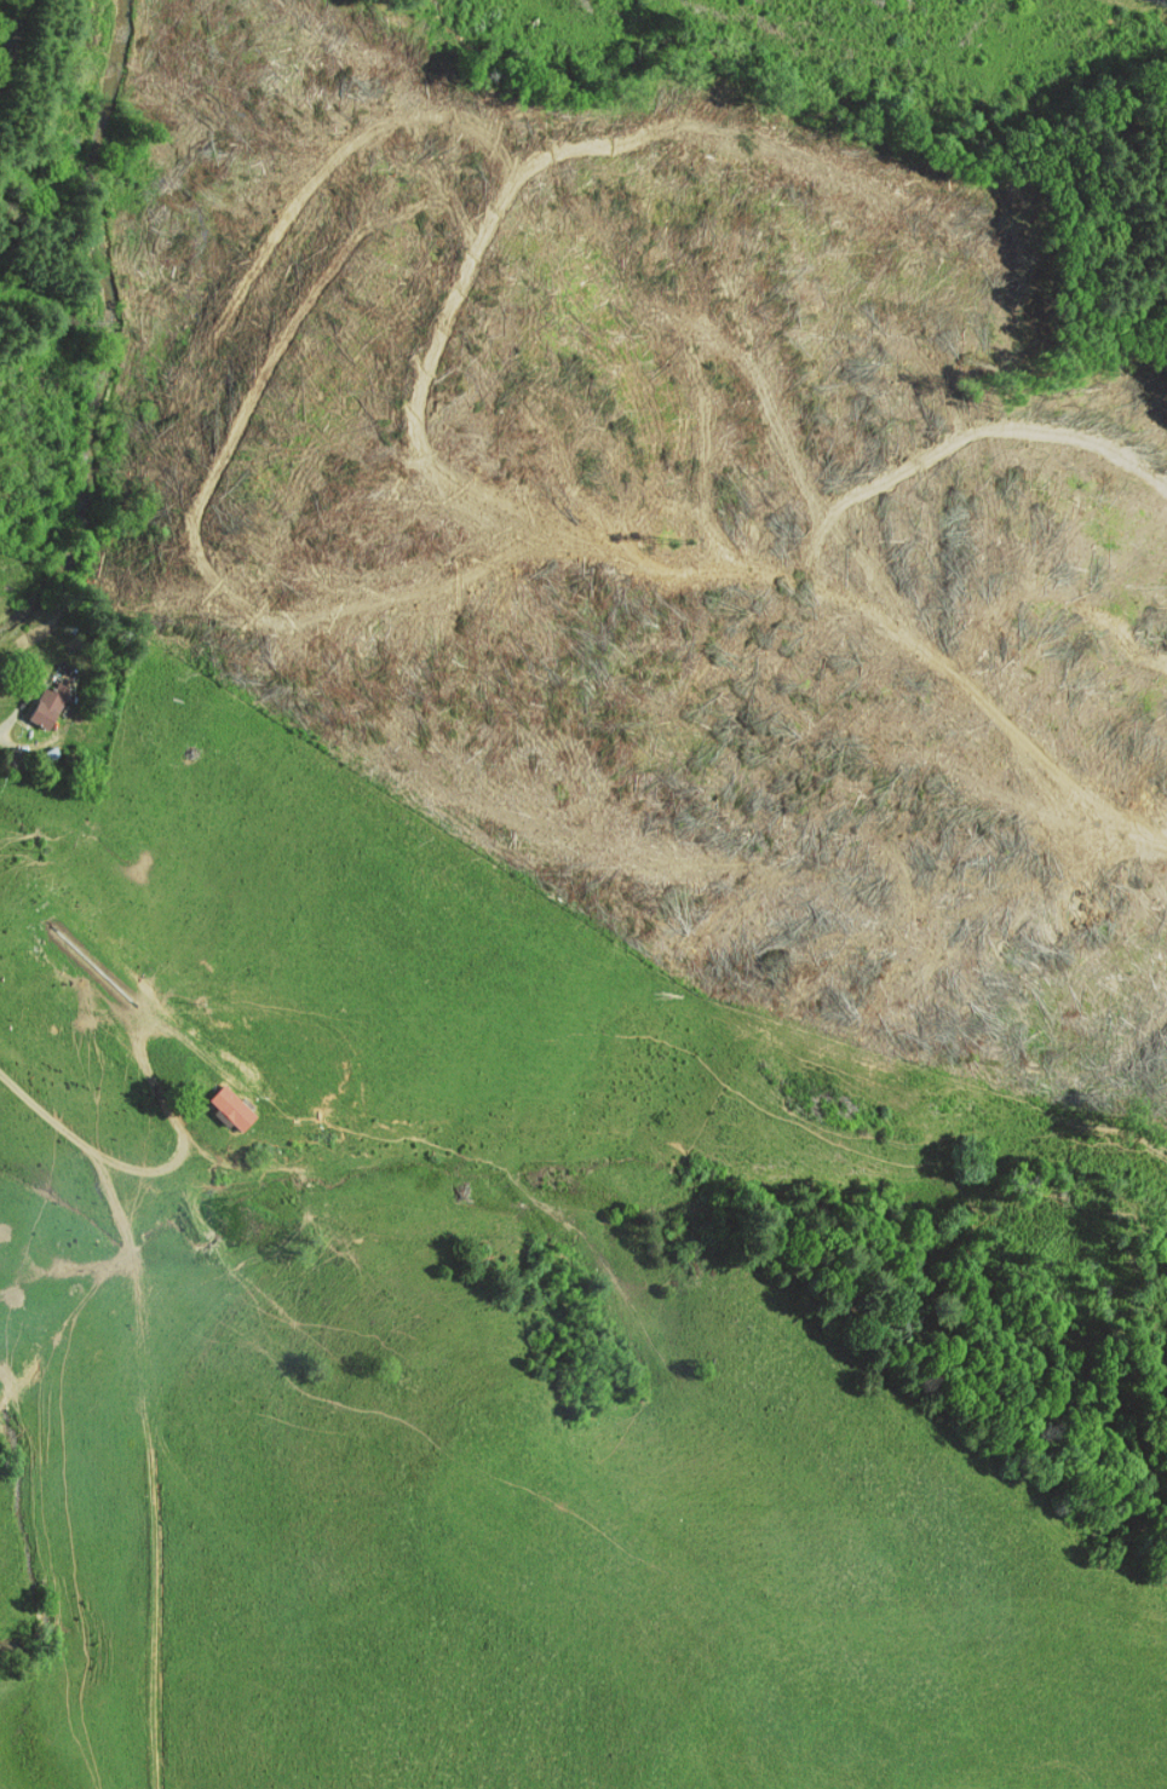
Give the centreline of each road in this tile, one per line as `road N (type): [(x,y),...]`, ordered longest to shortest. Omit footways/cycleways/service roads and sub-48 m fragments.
road 1 (track): [(158,1788),(142,1684),(157,1626),(154,1459),(161,1407),(190,1341),(231,1294),(288,1249),(320,1195),(311,1172),(186,1149)]

